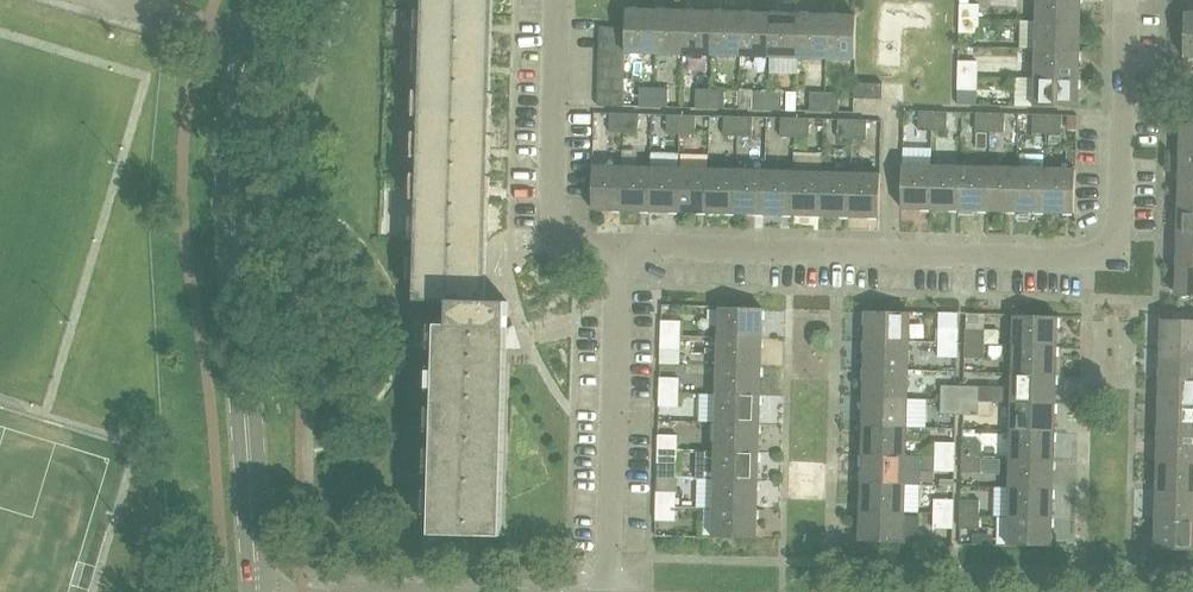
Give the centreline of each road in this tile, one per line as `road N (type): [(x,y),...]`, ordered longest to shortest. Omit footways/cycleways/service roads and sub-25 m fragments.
road 1 (residential): [(1131,0),(1125,258),(619,245)]
road 2 (tertiary): [(262,591),(238,444),(221,163),(231,76),(258,0)]
road 3 (residential): [(612,591),(619,245)]
road 4 (residential): [(619,245),(558,244),(563,0)]

